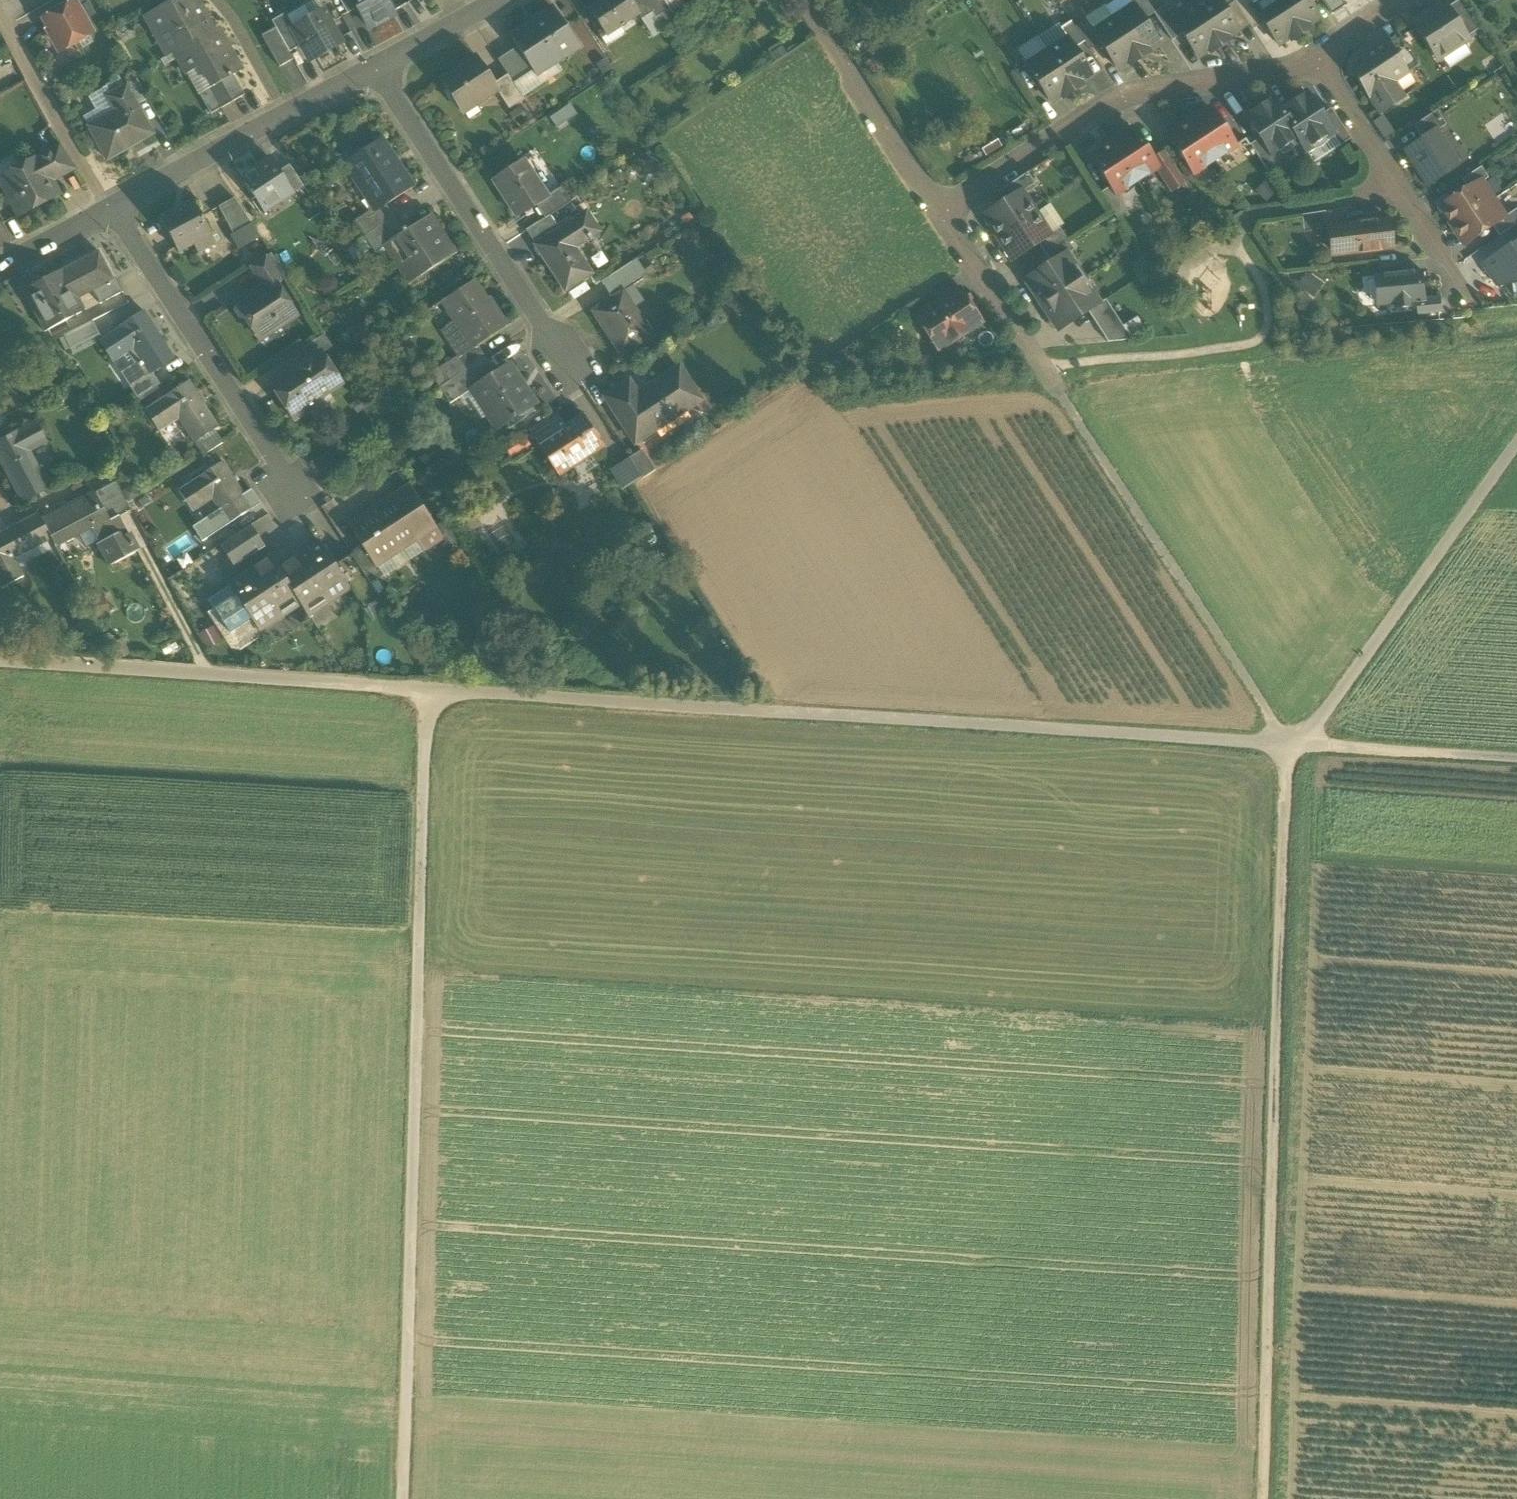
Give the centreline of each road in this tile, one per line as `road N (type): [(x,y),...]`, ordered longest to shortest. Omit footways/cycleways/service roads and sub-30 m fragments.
road 1 (track): [(0,661),(1285,743),(1318,722),(1516,458)]
road 2 (track): [(425,687),(403,1498)]
road 3 (track): [(1285,743),(1265,1498)]
road 4 (track): [(1285,743),(1038,361)]
road 5 (residential): [(940,213),(1122,92),(1312,59)]
road 6 (residential): [(371,70),(581,386)]
road 7 (residential): [(111,206),(294,492)]
road 8 (residential): [(803,0),(940,213)]
road 9 (residential): [(1312,59),(1448,264)]
road 10 (unclassified): [(1285,743),(1516,758)]
road 11 (unclassified): [(111,206),(0,15)]
road 12 (residential): [(287,113),(111,206)]
road 13 (residential): [(940,213),(1038,361)]
road 14 (residential): [(497,0),(371,70)]
road 15 (residential): [(212,0),(228,12),(287,113)]
road 16 (residential): [(111,206),(0,265)]

